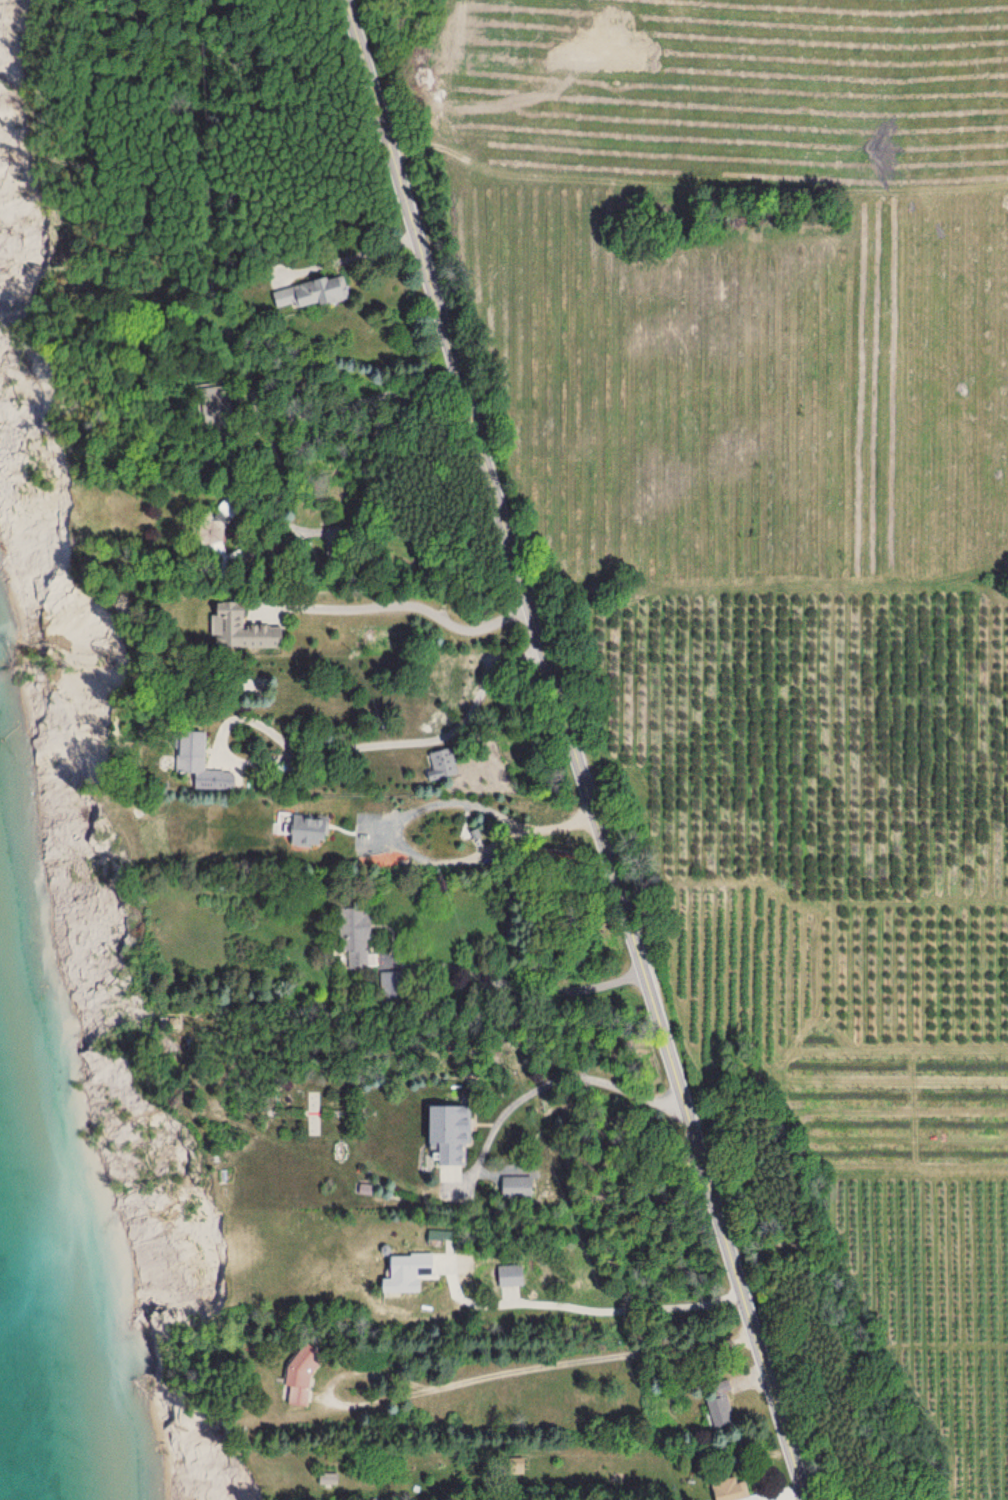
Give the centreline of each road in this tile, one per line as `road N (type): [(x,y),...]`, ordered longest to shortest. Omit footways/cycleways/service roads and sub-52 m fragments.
road 1 (tertiary): [(812,1499),(547,656),(330,0)]

